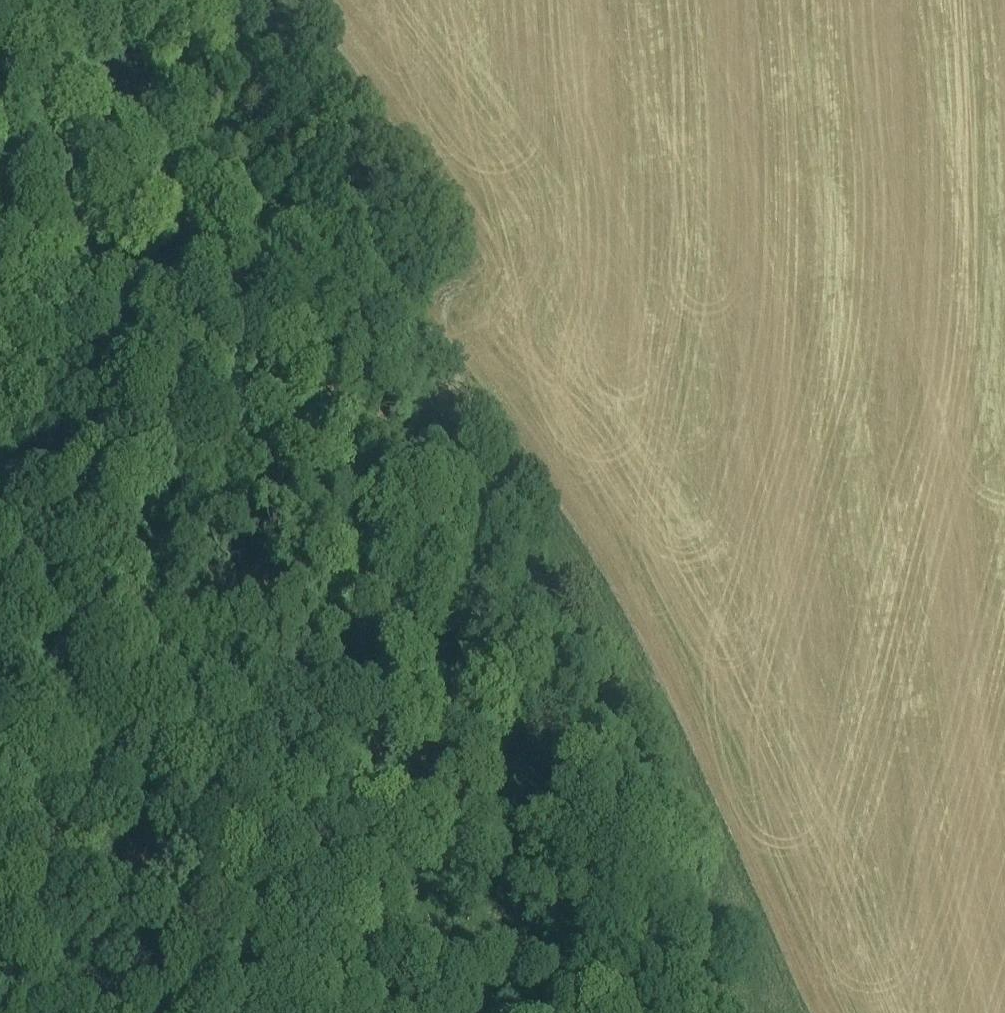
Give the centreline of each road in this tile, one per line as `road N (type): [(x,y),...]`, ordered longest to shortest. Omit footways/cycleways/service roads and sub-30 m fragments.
road 1 (track): [(65,0),(109,49),(142,116),(167,220),(192,261),(233,294),(315,338),(368,383),(491,537)]

